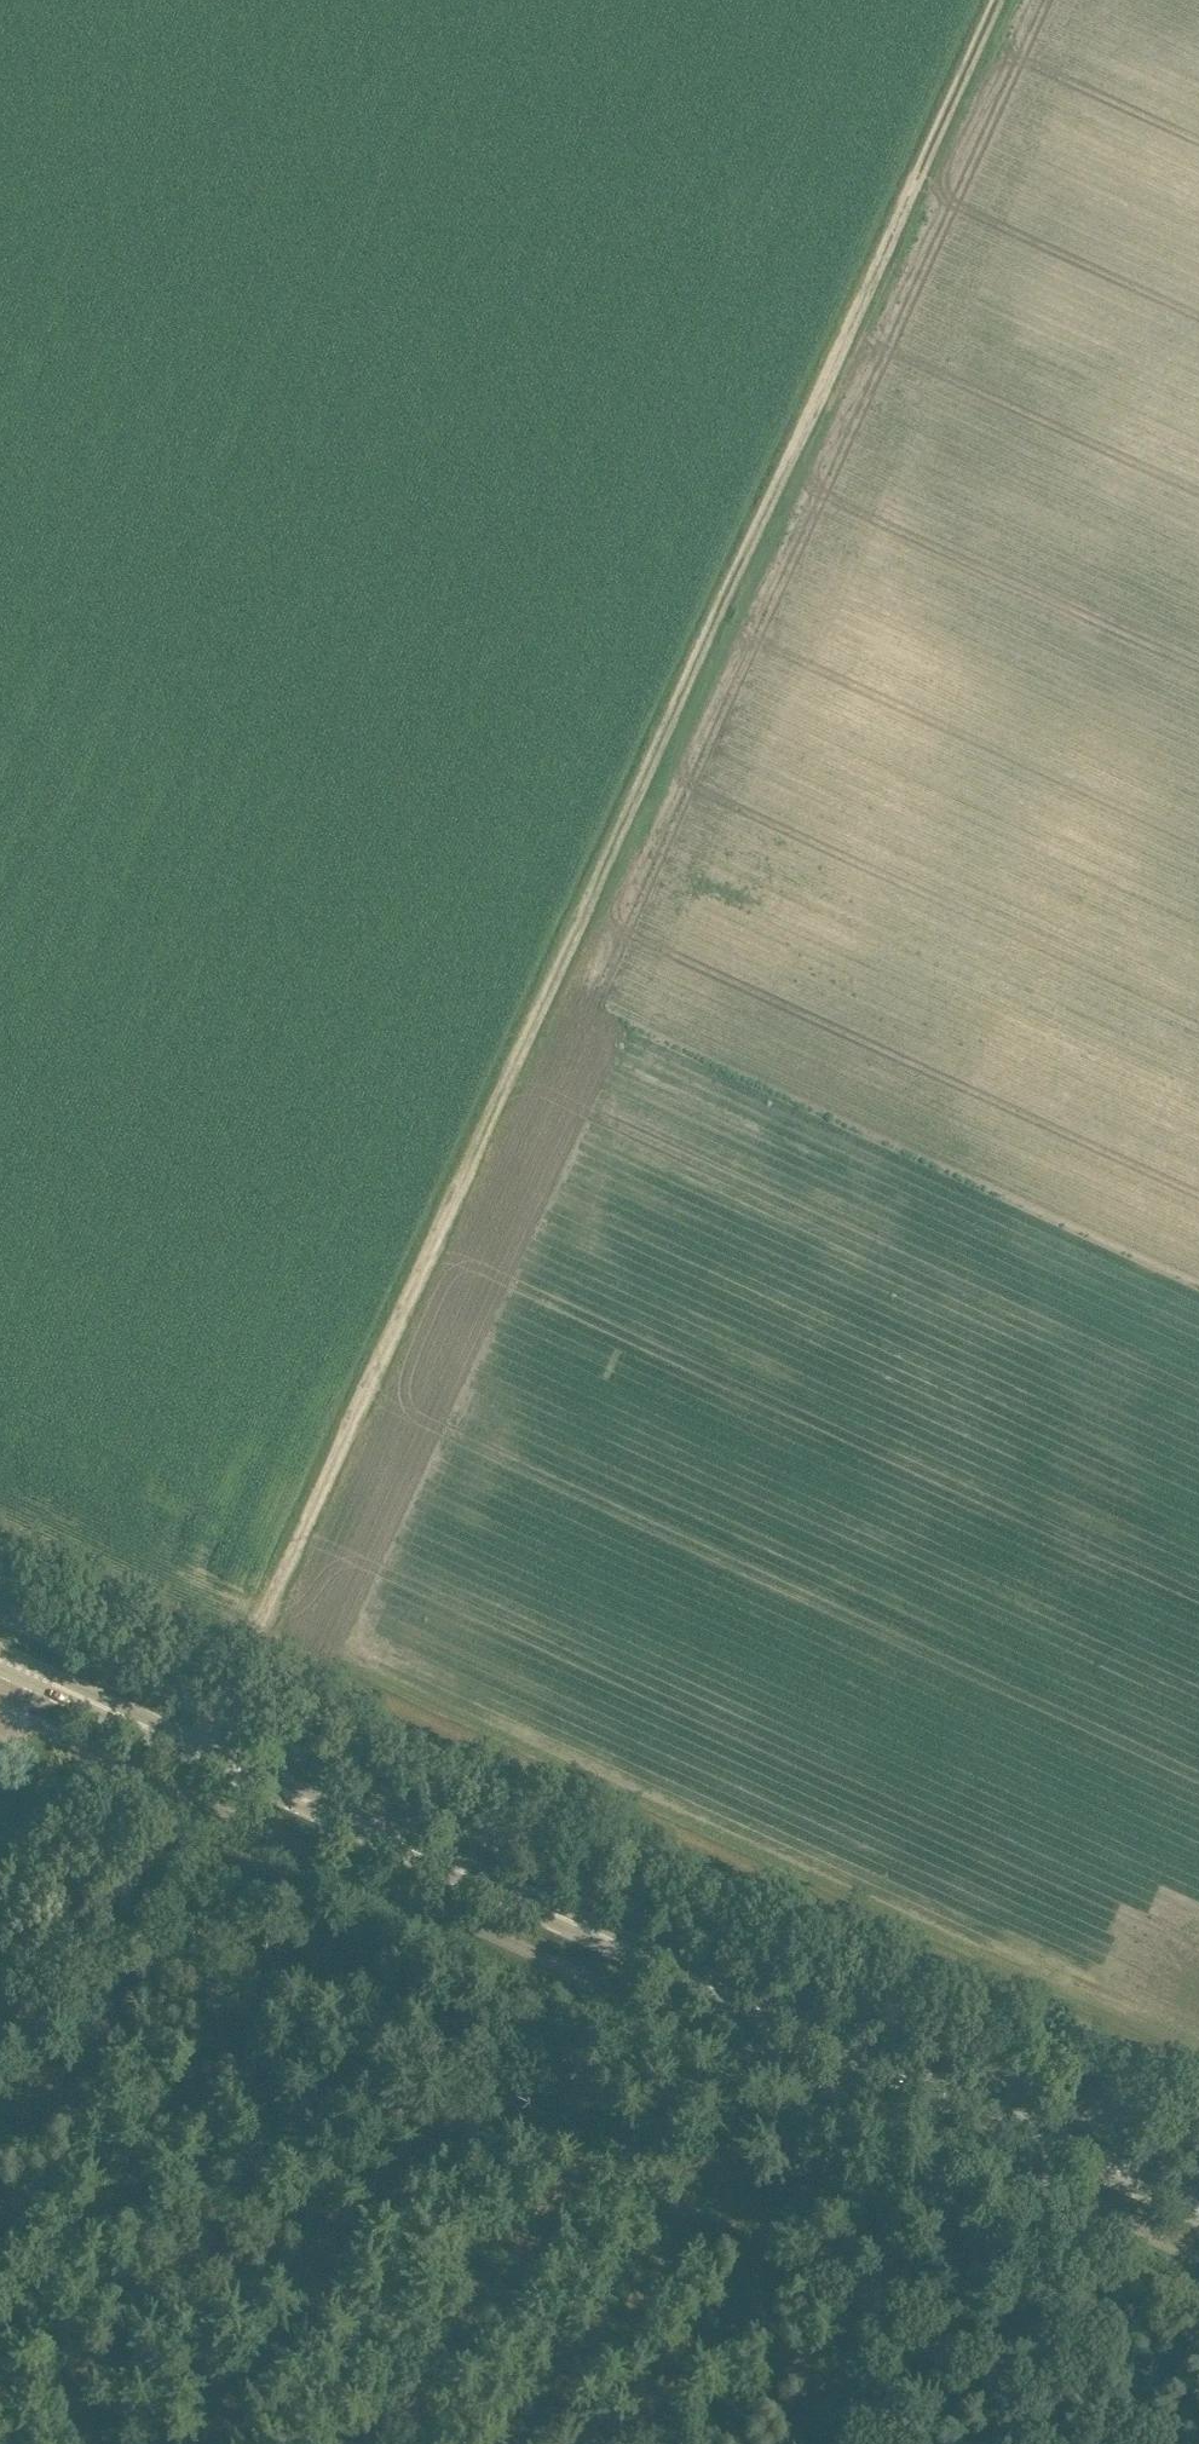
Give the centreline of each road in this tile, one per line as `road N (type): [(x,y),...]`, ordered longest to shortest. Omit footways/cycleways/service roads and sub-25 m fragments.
road 1 (track): [(998,0),(180,1793)]
road 2 (unclassified): [(1198,2165),(0,1614)]
road 3 (primary): [(1198,2209),(0,1659)]
road 4 (unclassified): [(0,1710),(1198,2259)]

